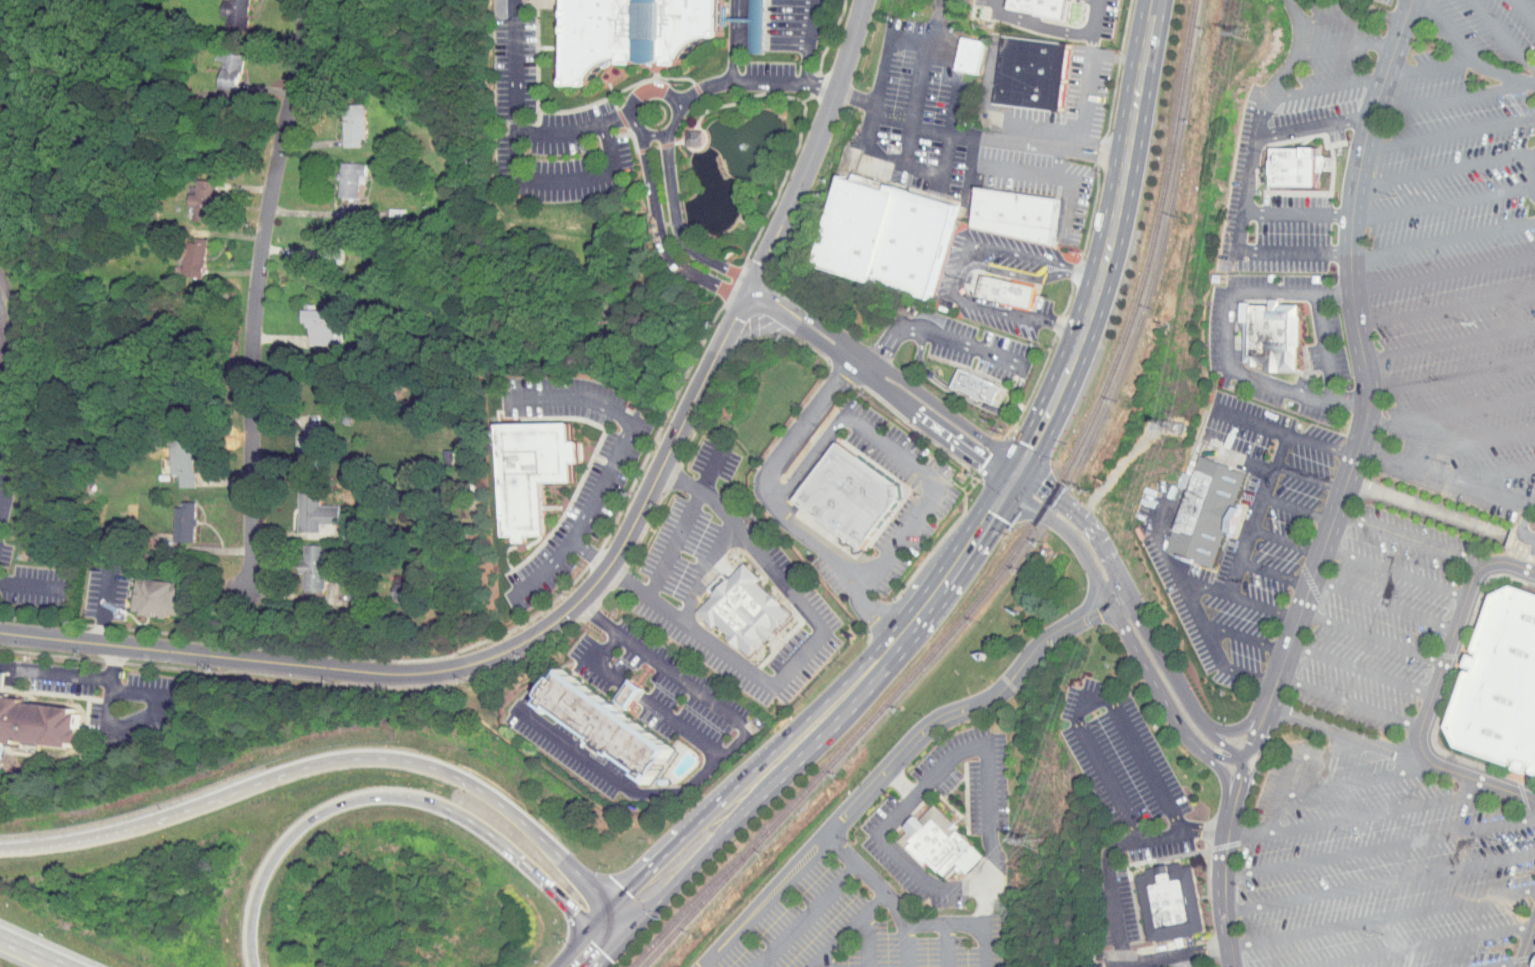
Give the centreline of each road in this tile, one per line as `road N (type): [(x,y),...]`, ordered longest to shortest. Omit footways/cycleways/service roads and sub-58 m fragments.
road 1 (primary): [(609,923),(882,655),(949,572),(1005,481),(1079,329),(1111,223),(1156,0)]
road 2 (residential): [(0,632),(404,672),(465,665),(519,644),(568,612),(614,560),(745,298)]
road 3 (residential): [(1409,0),(1376,90),(1350,221),(1368,391),(1364,427),(1274,684)]
road 4 (motorway): [(609,923),(595,891),(520,818),(456,776),(409,760),(295,771),(134,826),(0,846)]
road 5 (residential): [(304,0),(252,312),(249,591)]
road 6 (motorway): [(254,966),(251,905),(265,870),(317,816),(370,796),(457,811),(530,860),(577,909),(609,923)]
road 7 (residential): [(1129,592),(1044,639),(1001,689),(925,727),(824,836)]
road 8 (residential): [(864,0),(816,137),(749,289)]
road 9 (residential): [(767,307),(1005,481)]
road 10 (residential): [(1016,462),(777,294)]
road 11 (residential): [(1109,602),(1184,734),(1220,768),(1226,831)]
road 12 (residential): [(1274,684),(1239,727),(1203,723),(1129,592)]
road 13 (residential): [(1129,592),(1085,520),(1016,462)]
road 14 (residential): [(1005,481),(1076,542),(1109,602)]
road 15 (residential): [(1226,831),(1219,894),(1227,966)]
road 16 (residential): [(1226,831),(1240,818),(1271,707)]

